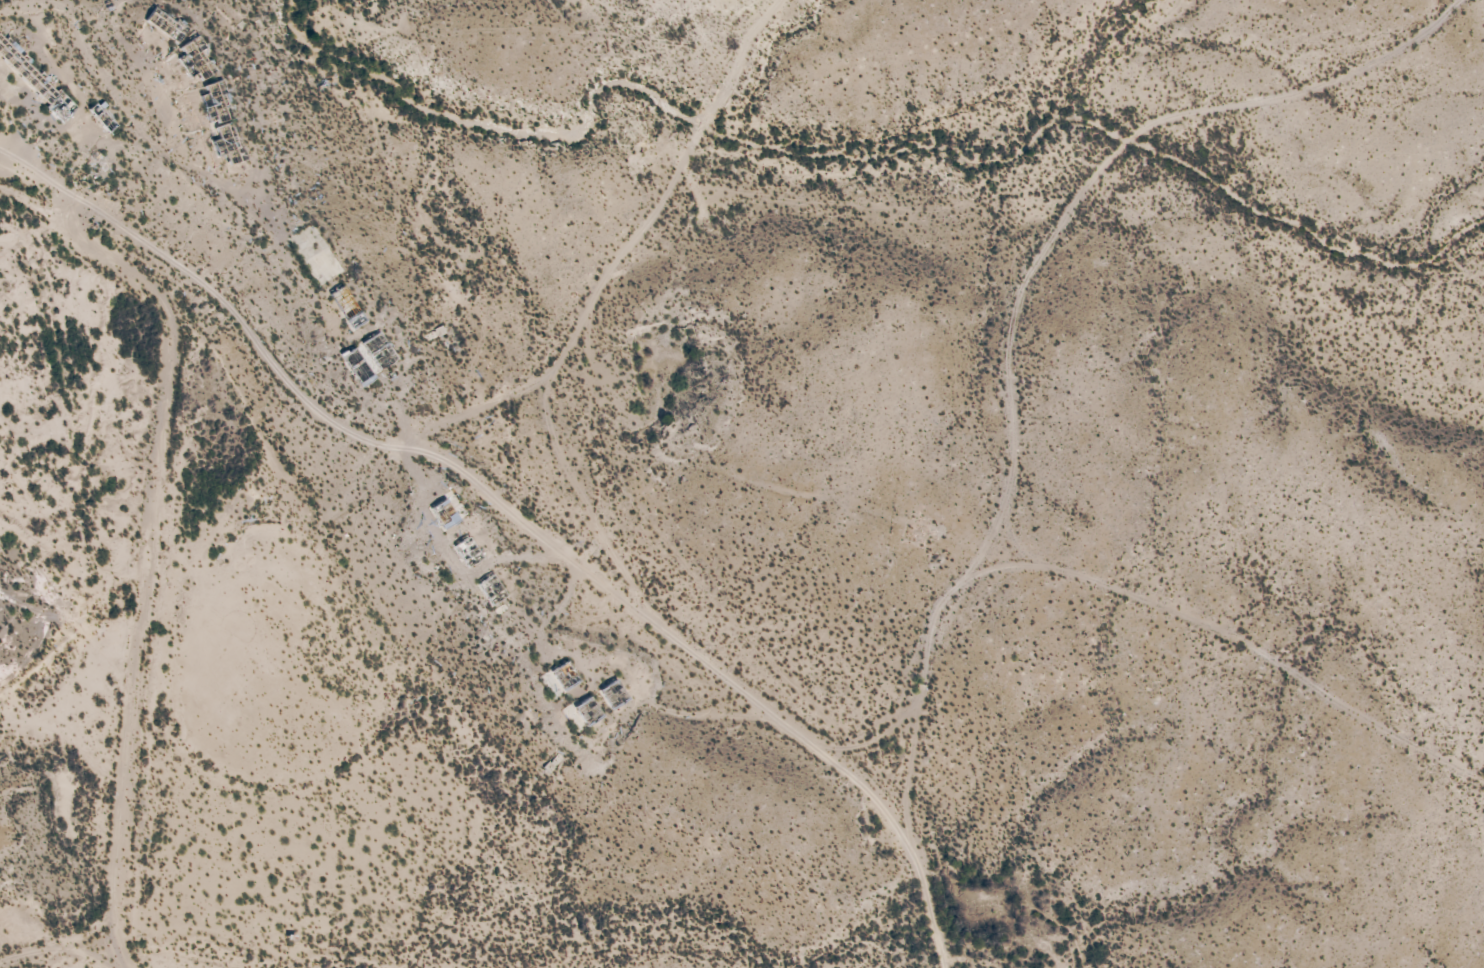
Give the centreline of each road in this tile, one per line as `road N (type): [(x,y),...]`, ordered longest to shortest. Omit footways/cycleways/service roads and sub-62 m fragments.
road 1 (tertiary): [(948,967),(909,842),(847,767),(448,458),(325,413),(188,270),(0,152)]
road 2 (residential): [(1461,0),(1346,75),(1129,139),(1022,293),(1012,485),(935,625),(909,842)]
road 3 (residential): [(89,203),(83,236),(164,301),(178,340),(116,900),(103,929),(7,967)]
road 4 (residential): [(788,0),(767,48),(561,384),(424,449)]
road 5 (track): [(0,13),(58,7),(164,152),(280,227),(312,293),(346,336)]
road 6 (track): [(164,152),(176,137),(163,87),(122,34),(125,12),(146,2),(190,13),(224,45)]
road 7 (track): [(21,6),(40,26),(93,127)]

